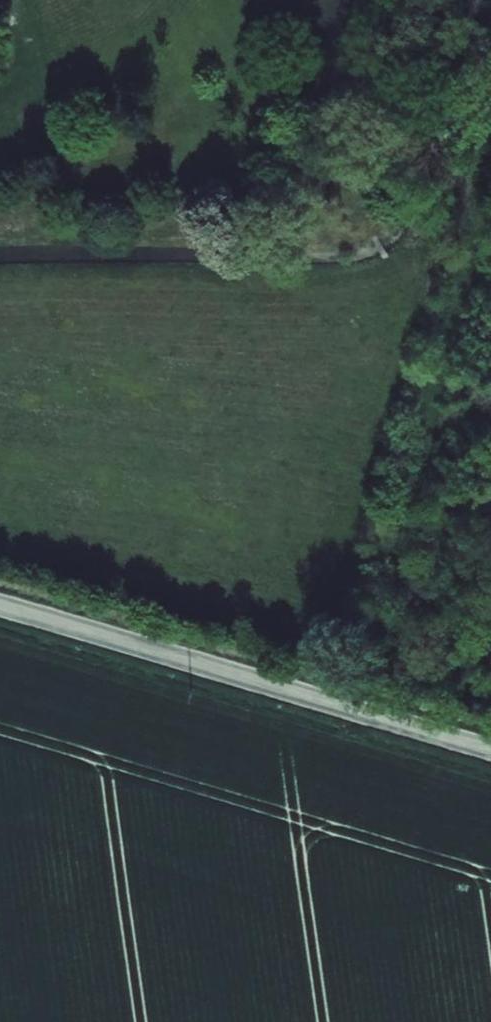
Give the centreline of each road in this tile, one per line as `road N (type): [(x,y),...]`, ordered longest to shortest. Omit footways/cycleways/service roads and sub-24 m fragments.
road 1 (tertiary): [(0,604),(490,750)]

